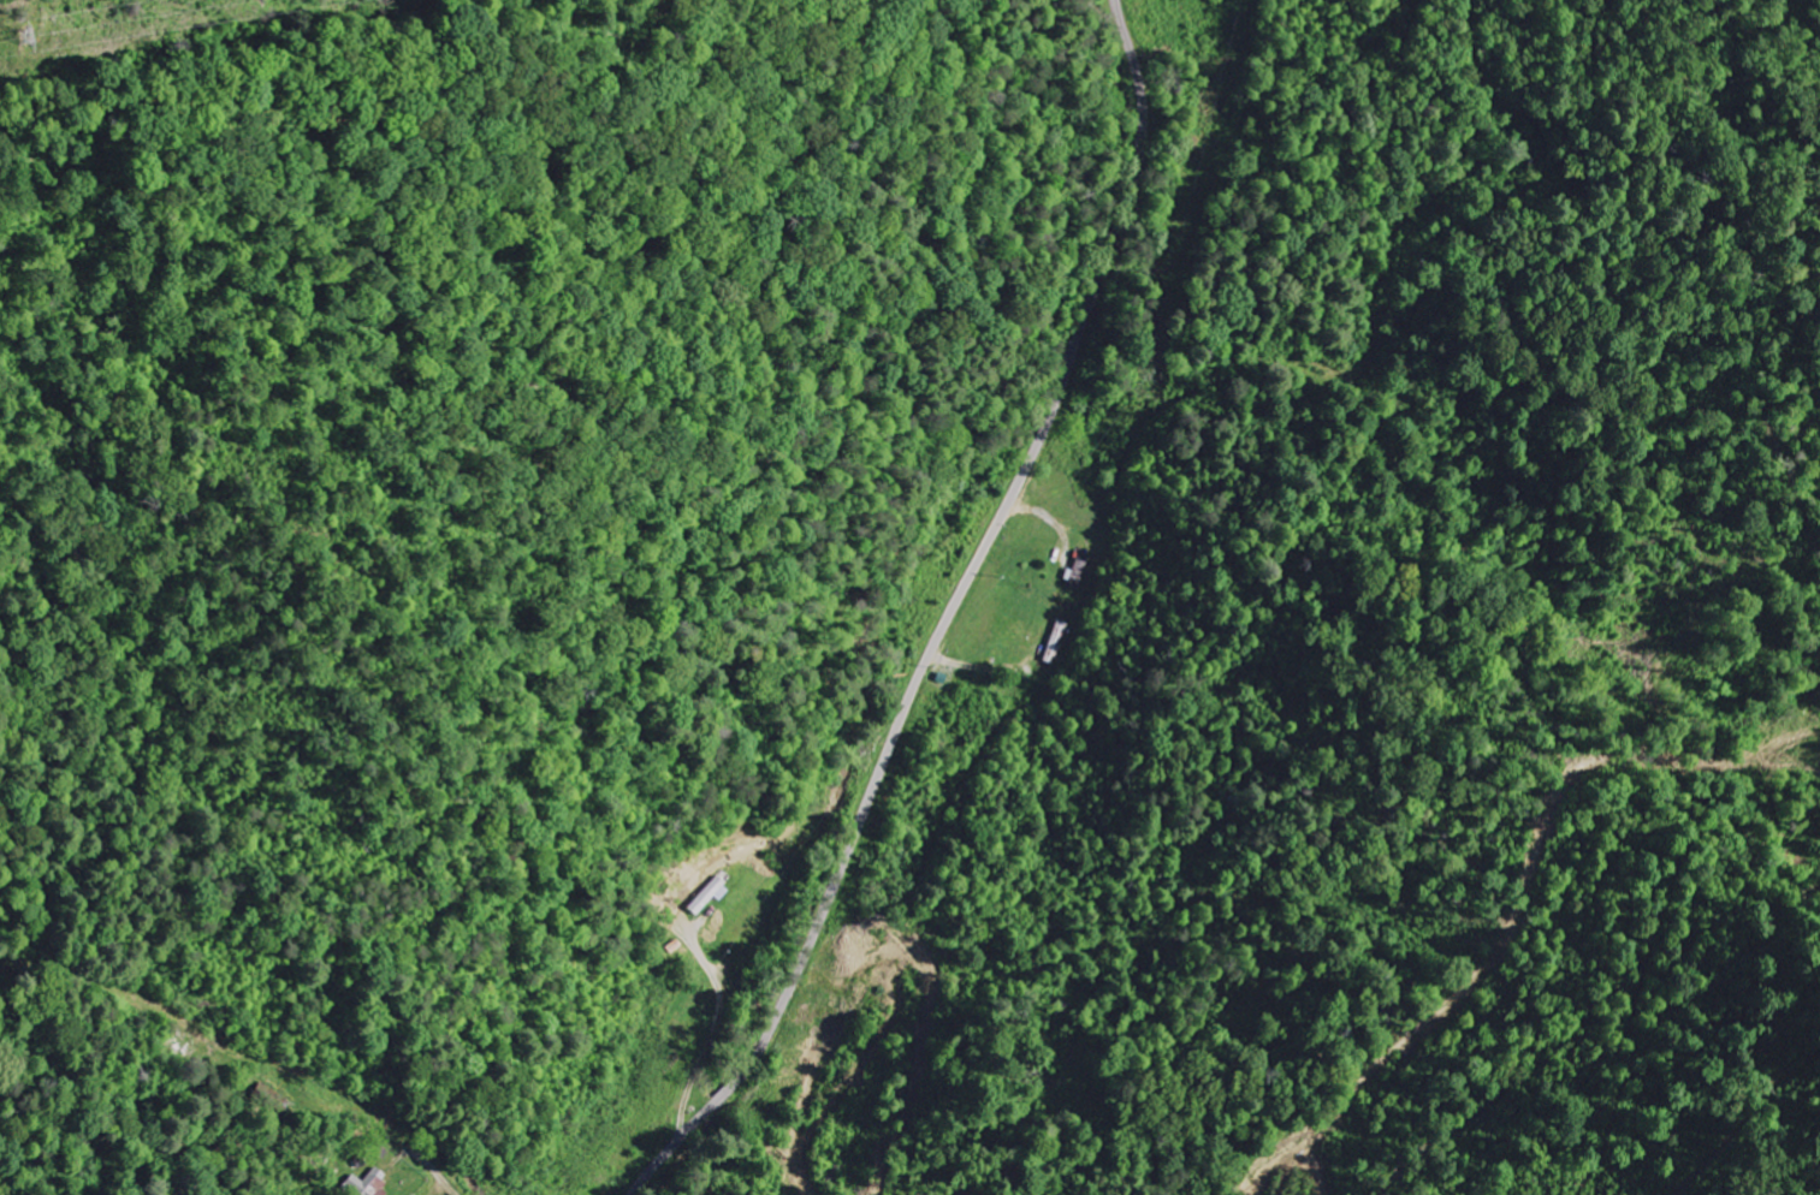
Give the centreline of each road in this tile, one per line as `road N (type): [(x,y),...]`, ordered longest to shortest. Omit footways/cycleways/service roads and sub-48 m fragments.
road 1 (residential): [(632,1194),(759,1053),(923,674),(1054,416),(1143,164),(1143,108),(1116,0)]
road 2 (residential): [(568,1194),(385,1123),(355,1064),(168,993),(140,947),(91,929),(0,940)]

